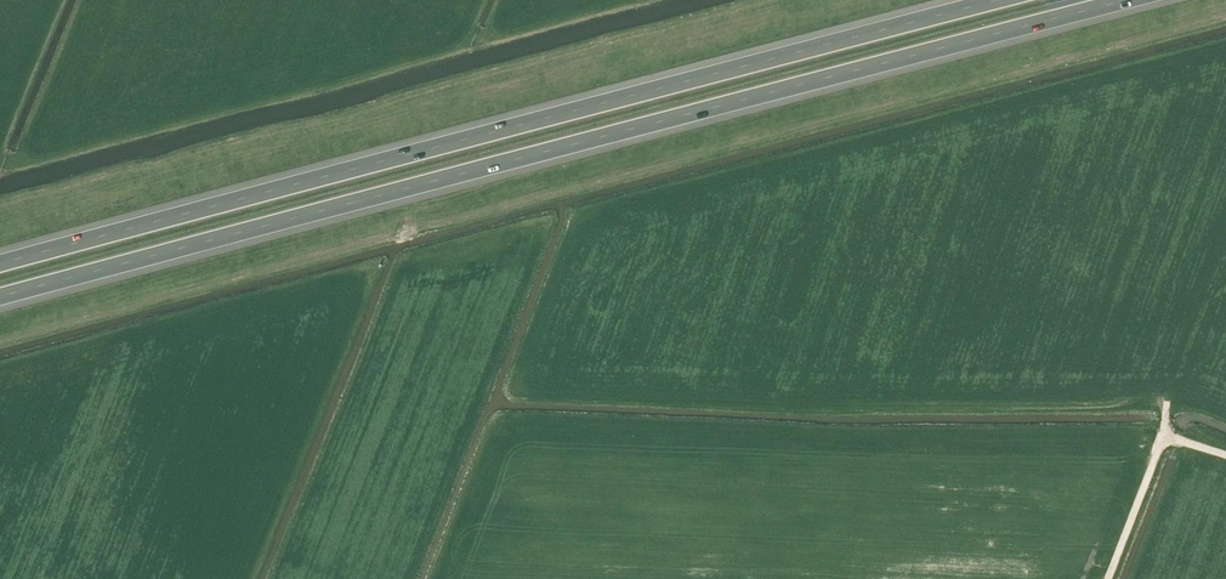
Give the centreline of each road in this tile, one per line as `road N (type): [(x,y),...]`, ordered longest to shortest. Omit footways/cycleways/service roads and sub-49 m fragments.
road 1 (motorway): [(0,297),(1129,0)]
road 2 (motorway): [(999,0),(0,264)]
road 3 (track): [(1108,578),(1163,436),(1225,455)]

